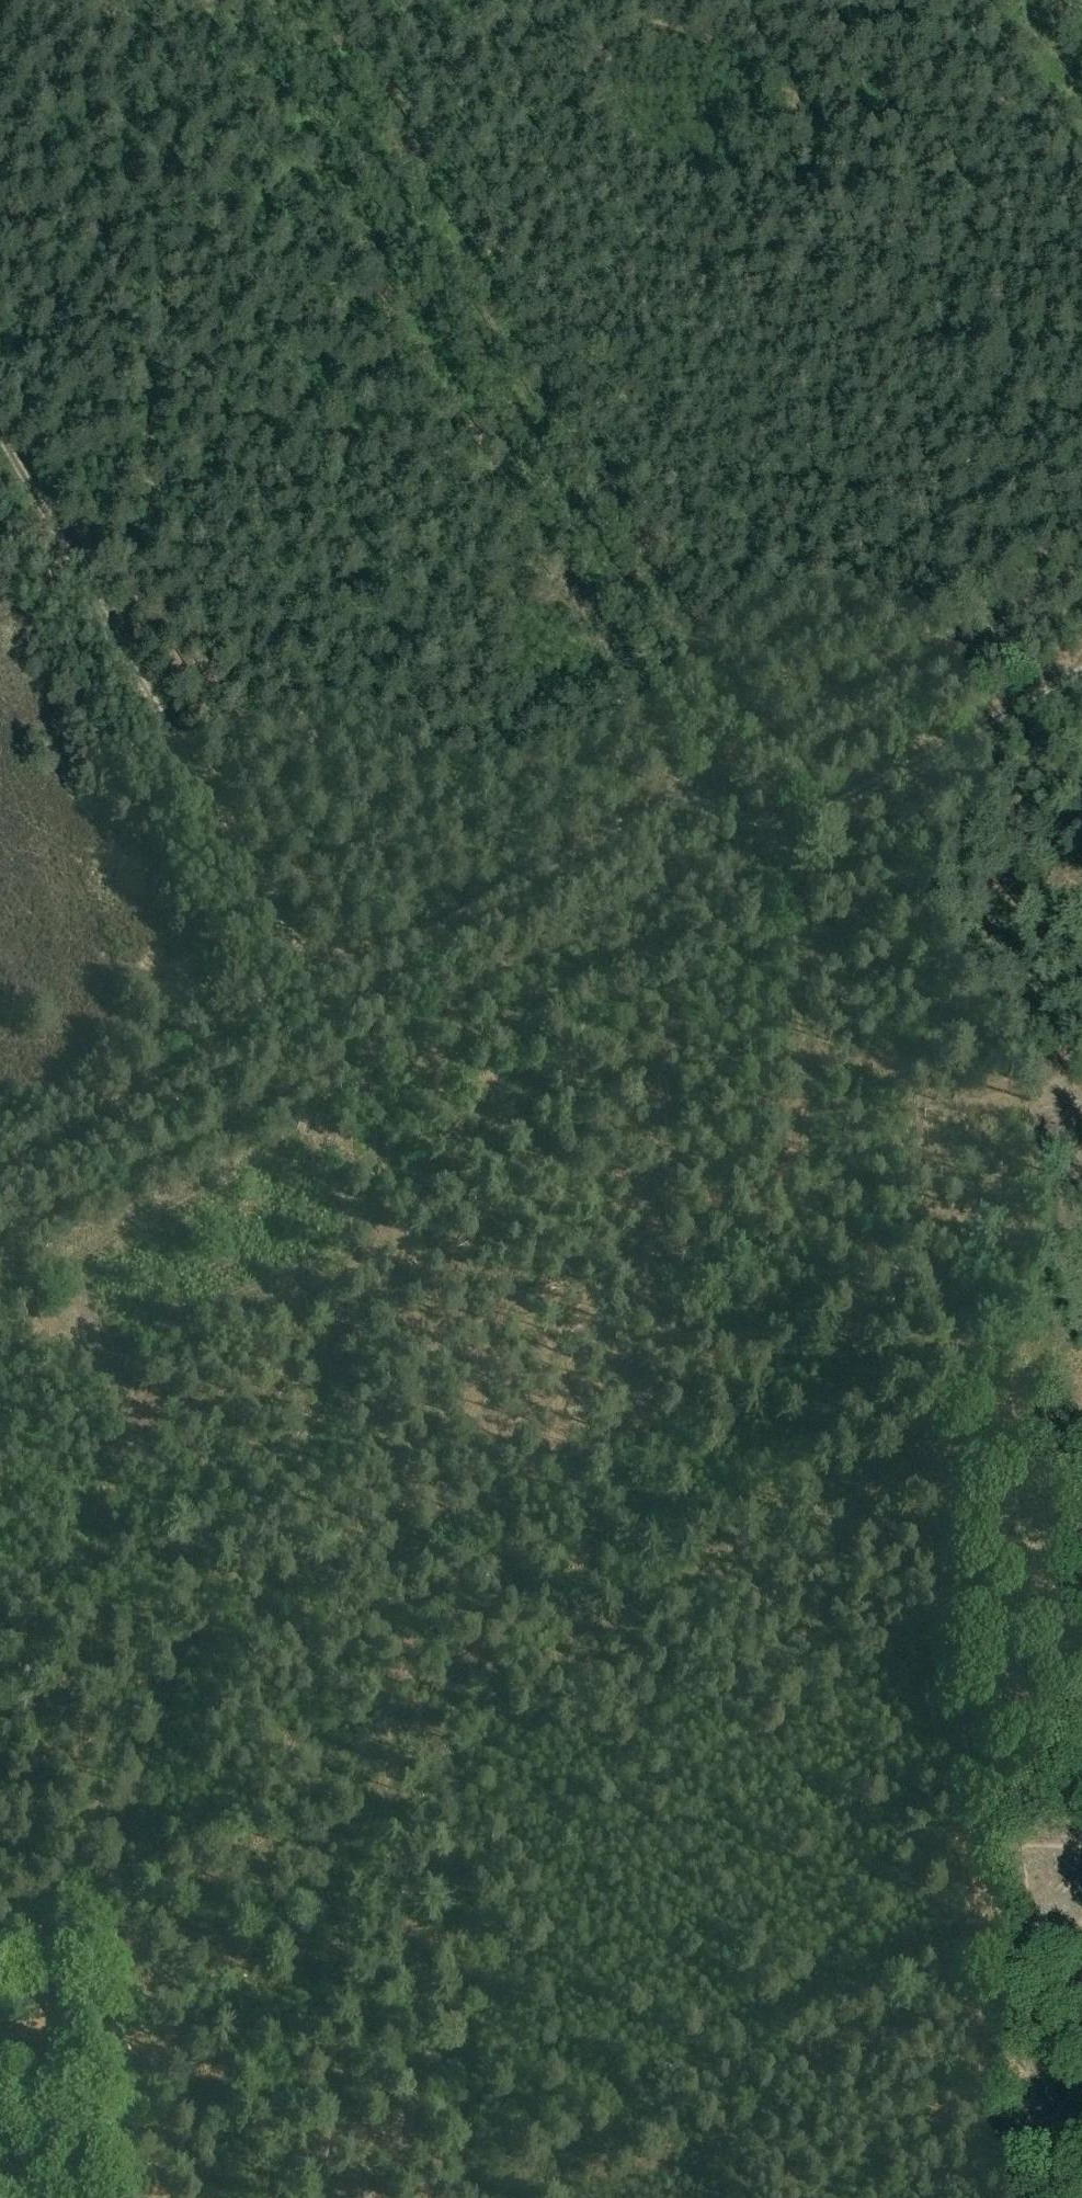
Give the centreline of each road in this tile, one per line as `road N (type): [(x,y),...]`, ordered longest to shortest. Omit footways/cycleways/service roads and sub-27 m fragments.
road 1 (track): [(0,434),(315,967),(349,962),(658,805),(695,800),(738,807),(767,829),(795,819),(1081,667)]
road 2 (track): [(0,1943),(68,1909),(110,1919),(126,2002),(138,2159),(120,2197)]

